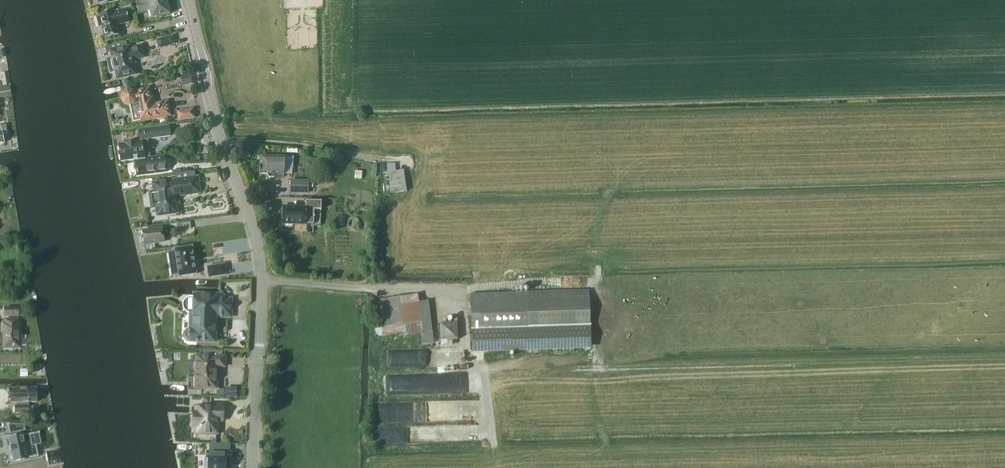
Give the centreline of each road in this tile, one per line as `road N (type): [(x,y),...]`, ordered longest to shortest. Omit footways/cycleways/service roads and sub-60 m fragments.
road 1 (unclassified): [(255,467),(262,268),(189,0)]

